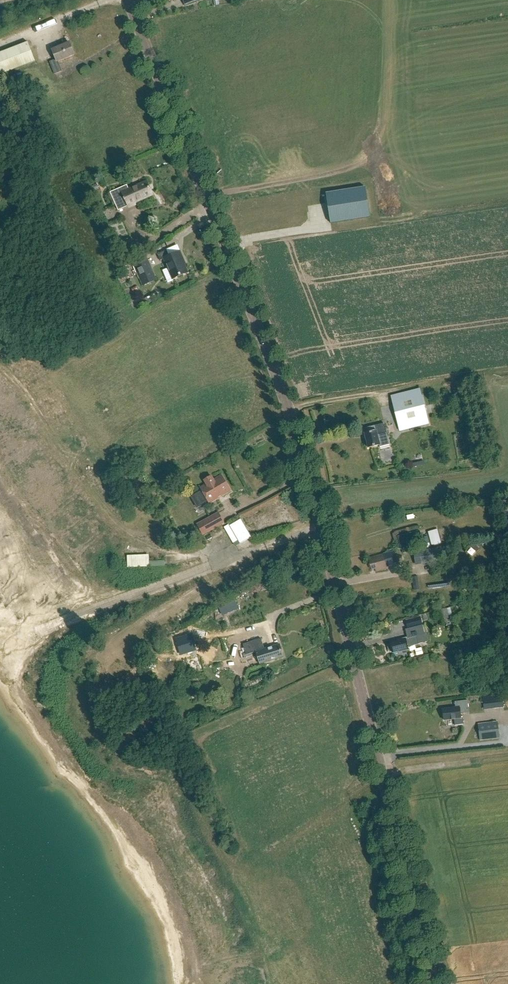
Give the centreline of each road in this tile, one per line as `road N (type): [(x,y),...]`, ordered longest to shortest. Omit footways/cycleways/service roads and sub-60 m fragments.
road 1 (tertiary): [(436,983),(291,403),(130,0)]

